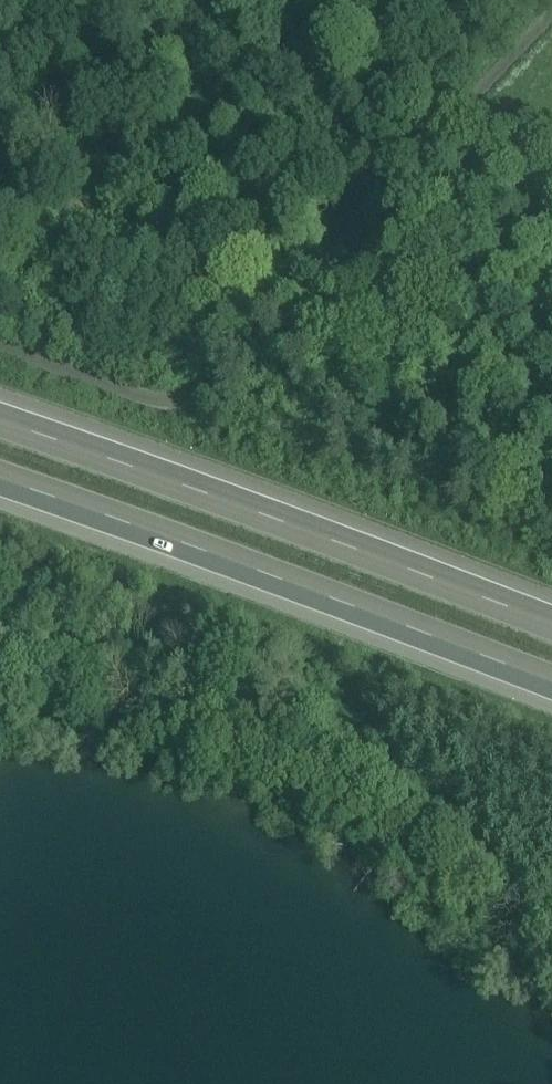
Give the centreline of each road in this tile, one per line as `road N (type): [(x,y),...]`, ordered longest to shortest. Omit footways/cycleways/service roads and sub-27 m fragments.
road 1 (motorway): [(551,629),(0,421)]
road 2 (motorway): [(0,486),(162,540),(551,693)]

